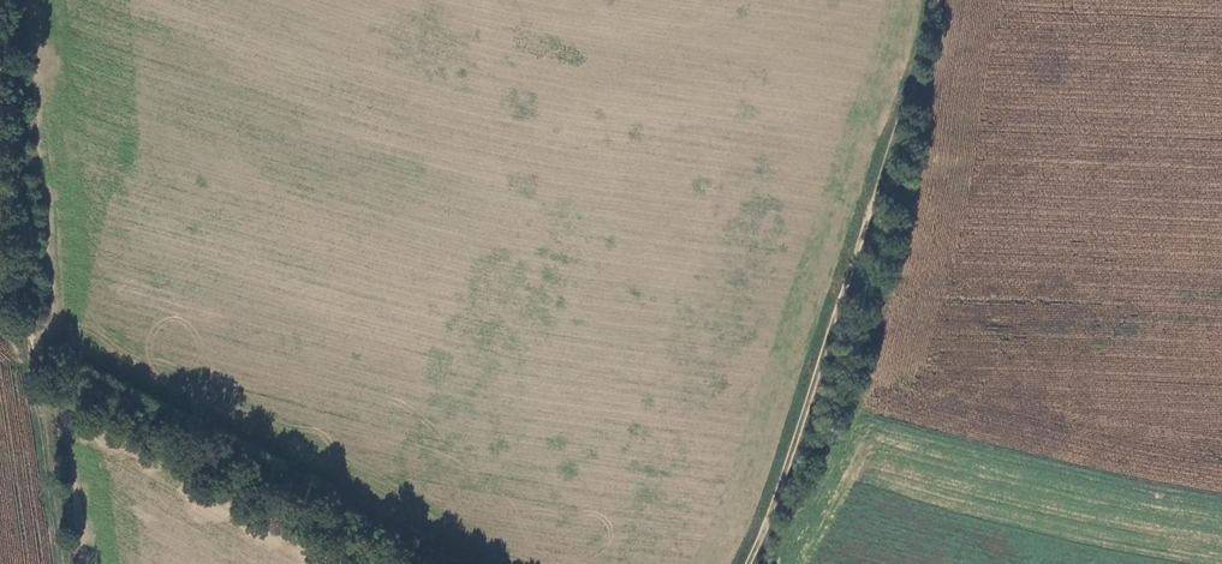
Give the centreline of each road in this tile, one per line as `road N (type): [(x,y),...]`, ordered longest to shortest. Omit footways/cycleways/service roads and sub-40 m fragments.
road 1 (track): [(743,563),(910,98),(928,0)]
road 2 (track): [(36,347),(0,12)]
road 3 (track): [(55,563),(36,347)]

